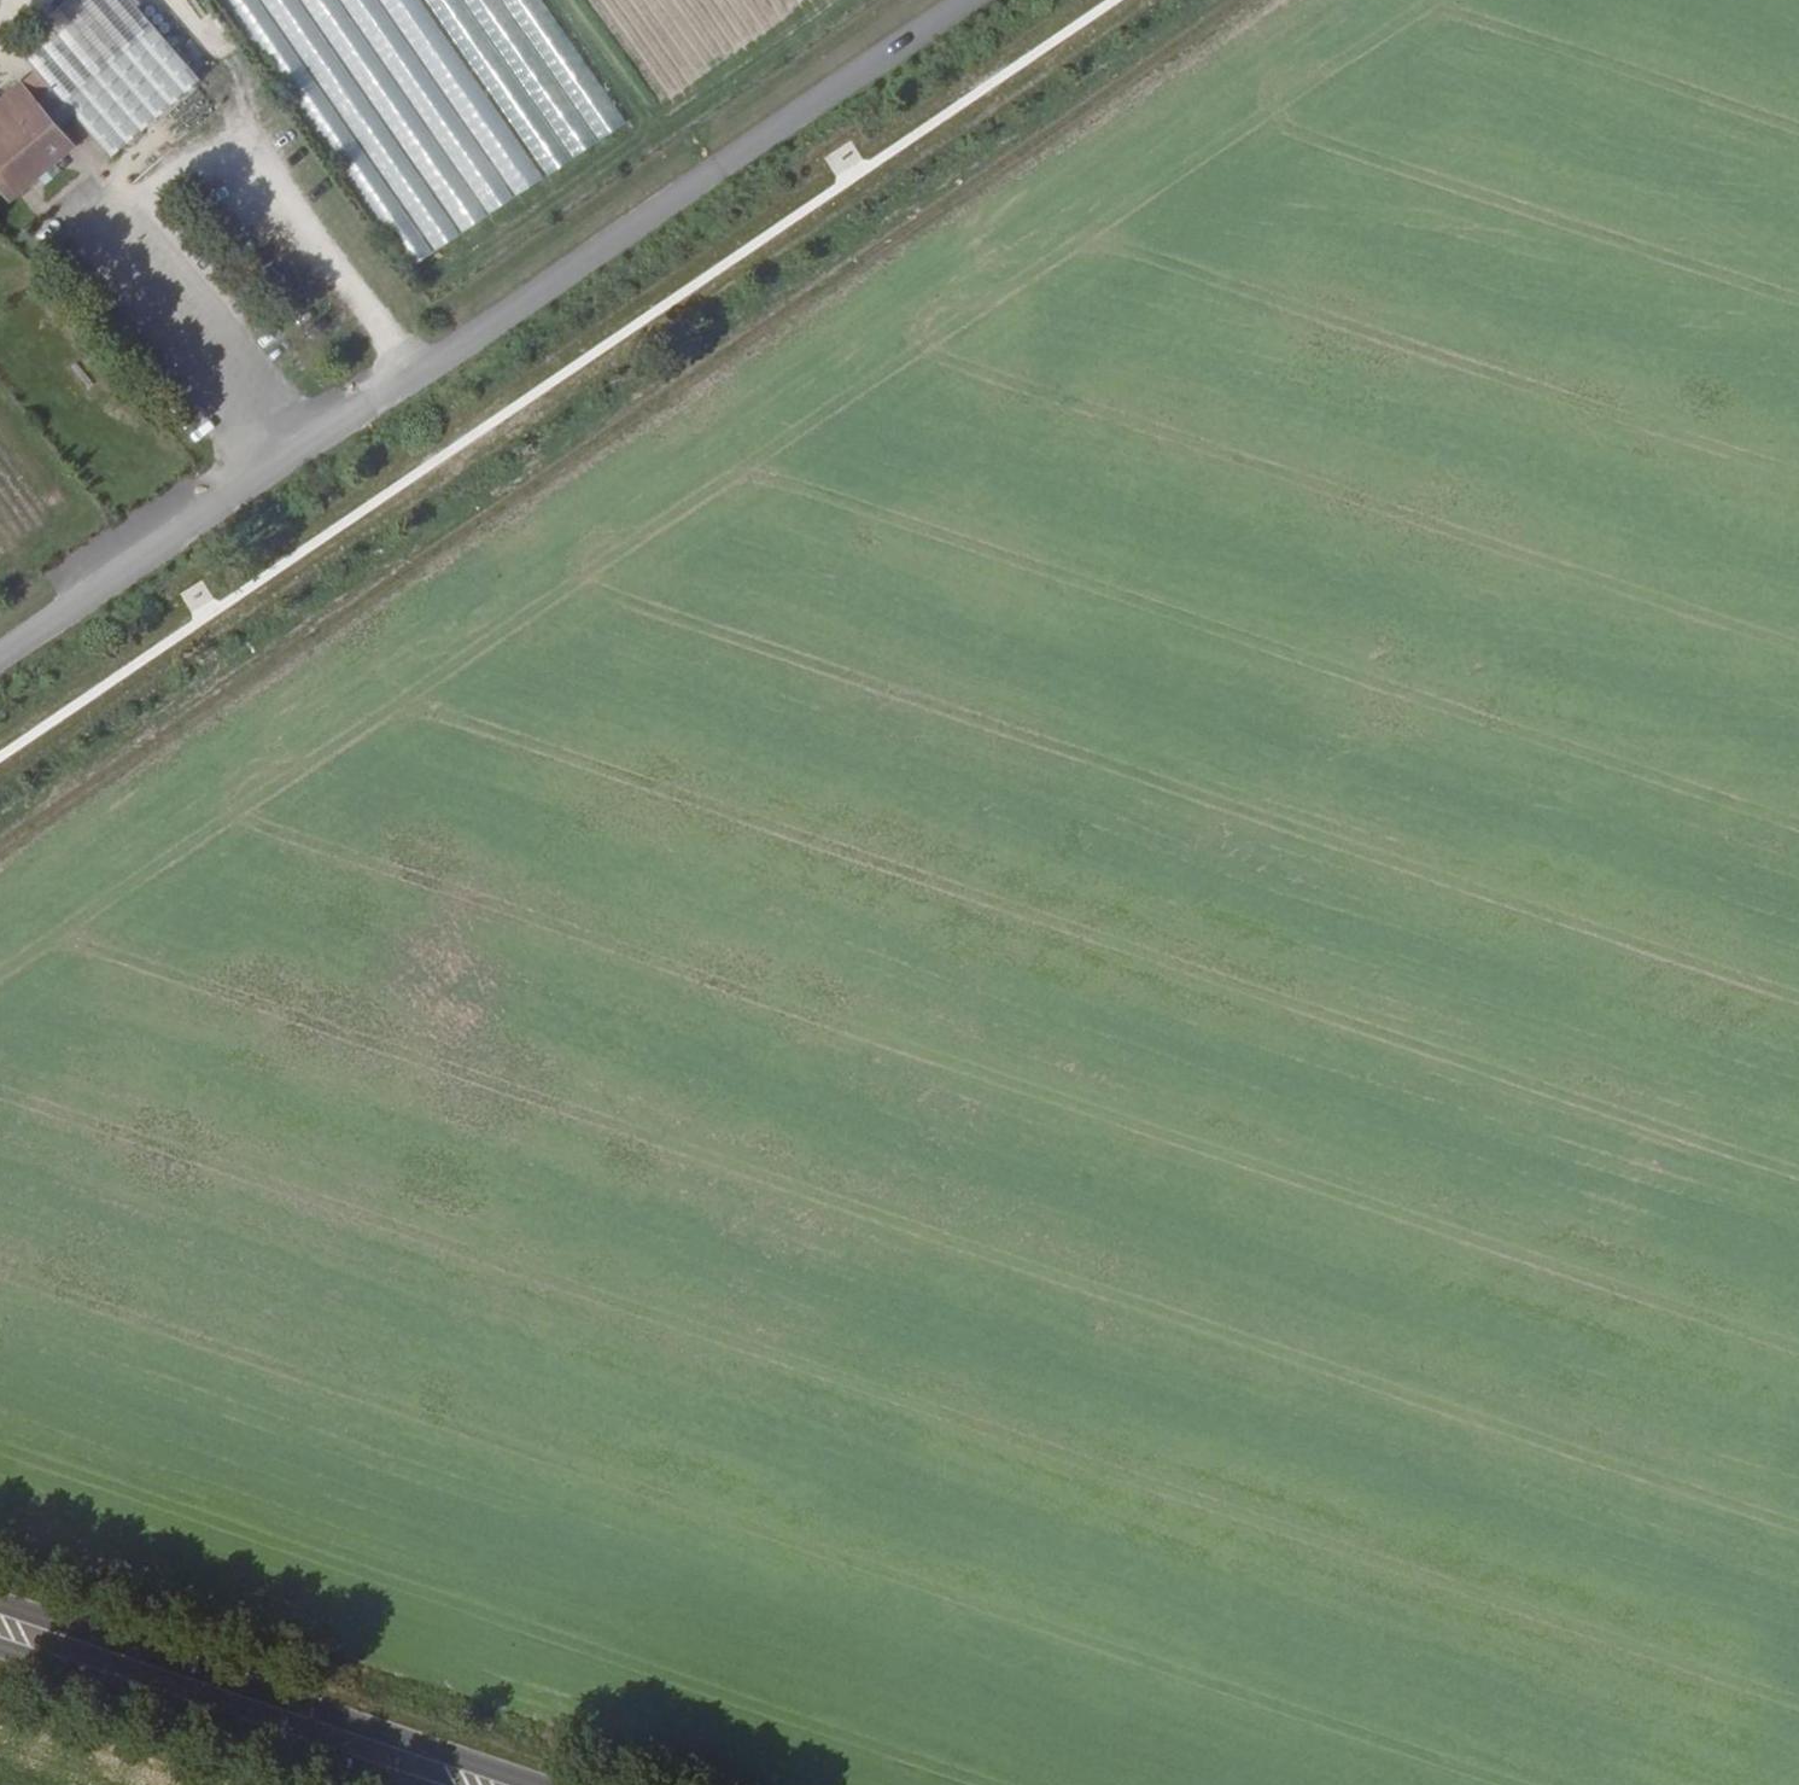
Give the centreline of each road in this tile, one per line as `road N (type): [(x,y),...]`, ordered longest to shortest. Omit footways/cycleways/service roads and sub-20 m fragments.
road 1 (track): [(0,846),(1247,0)]
road 2 (primary): [(534,1784),(0,1606)]
road 3 (track): [(171,0),(233,112),(426,369)]
road 4 (primary): [(0,1650),(402,1784)]

